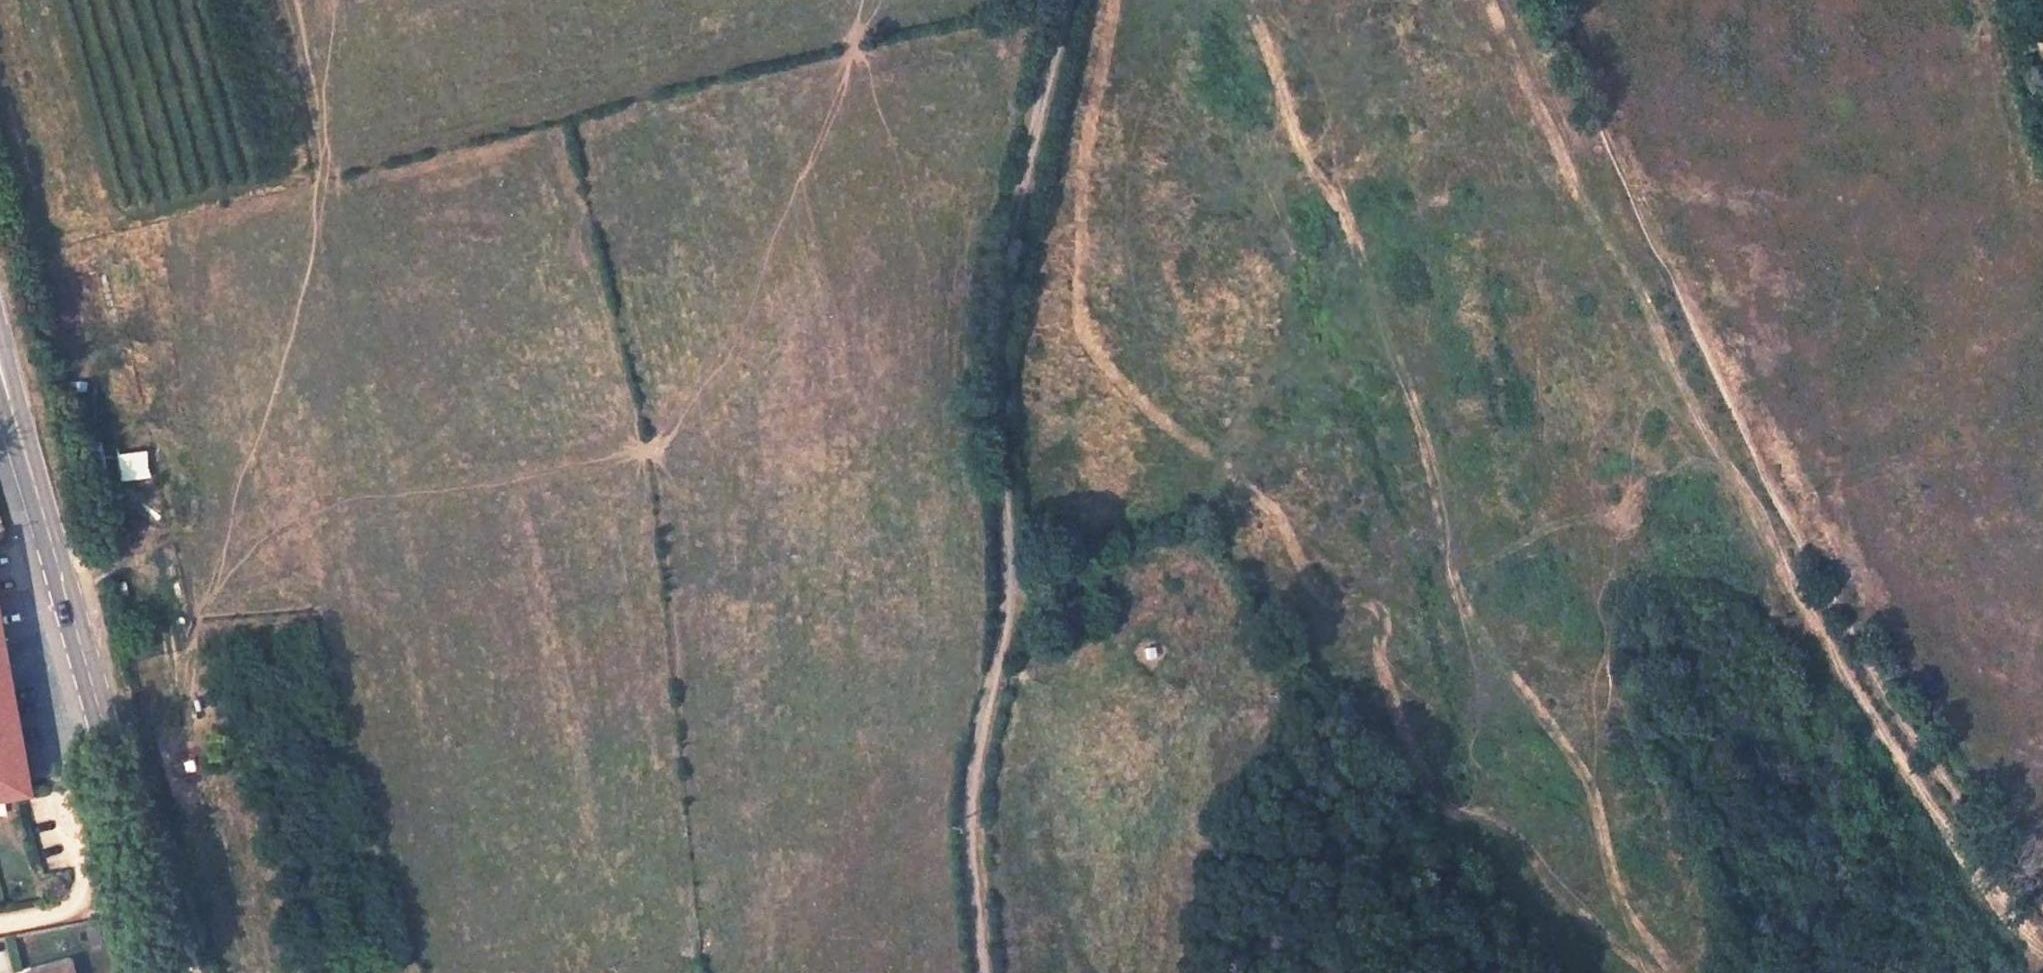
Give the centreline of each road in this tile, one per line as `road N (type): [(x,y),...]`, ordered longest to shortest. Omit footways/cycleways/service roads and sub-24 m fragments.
road 1 (track): [(2042,902),(1869,671),(1777,501),(1546,0)]
road 2 (track): [(1067,0),(985,343),(1004,607),(969,747),(964,845),(977,972)]
road 3 (secondary): [(99,716),(0,390)]
road 4 (residential): [(99,716),(81,726),(63,779),(71,881),(46,916),(0,930)]
road 5 (secondary): [(178,972),(99,716)]

